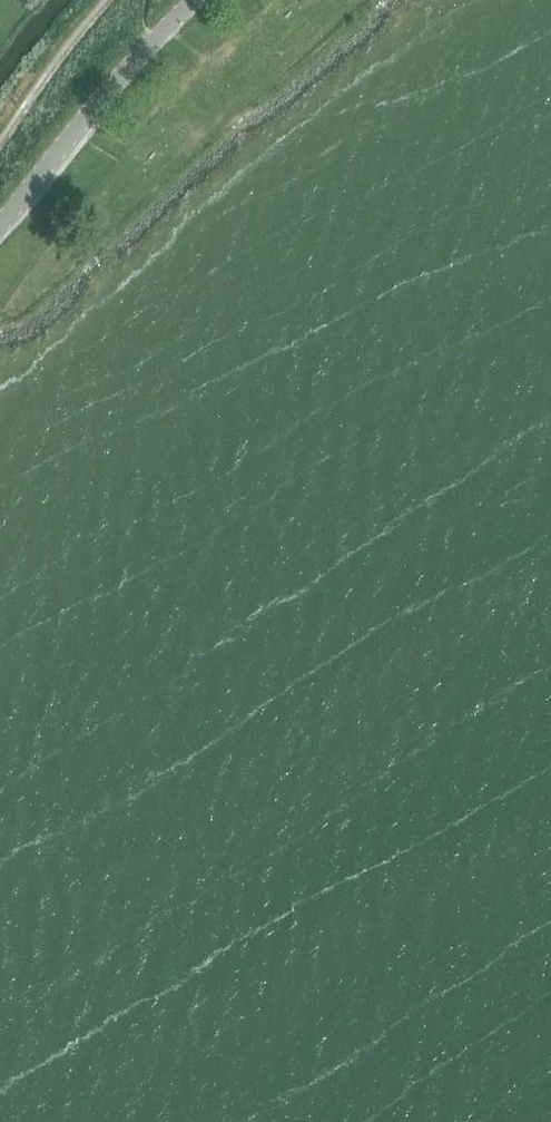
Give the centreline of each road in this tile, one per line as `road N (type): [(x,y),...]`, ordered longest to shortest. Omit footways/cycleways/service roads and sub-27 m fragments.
road 1 (tertiary): [(0,231),(139,57),(196,0)]

